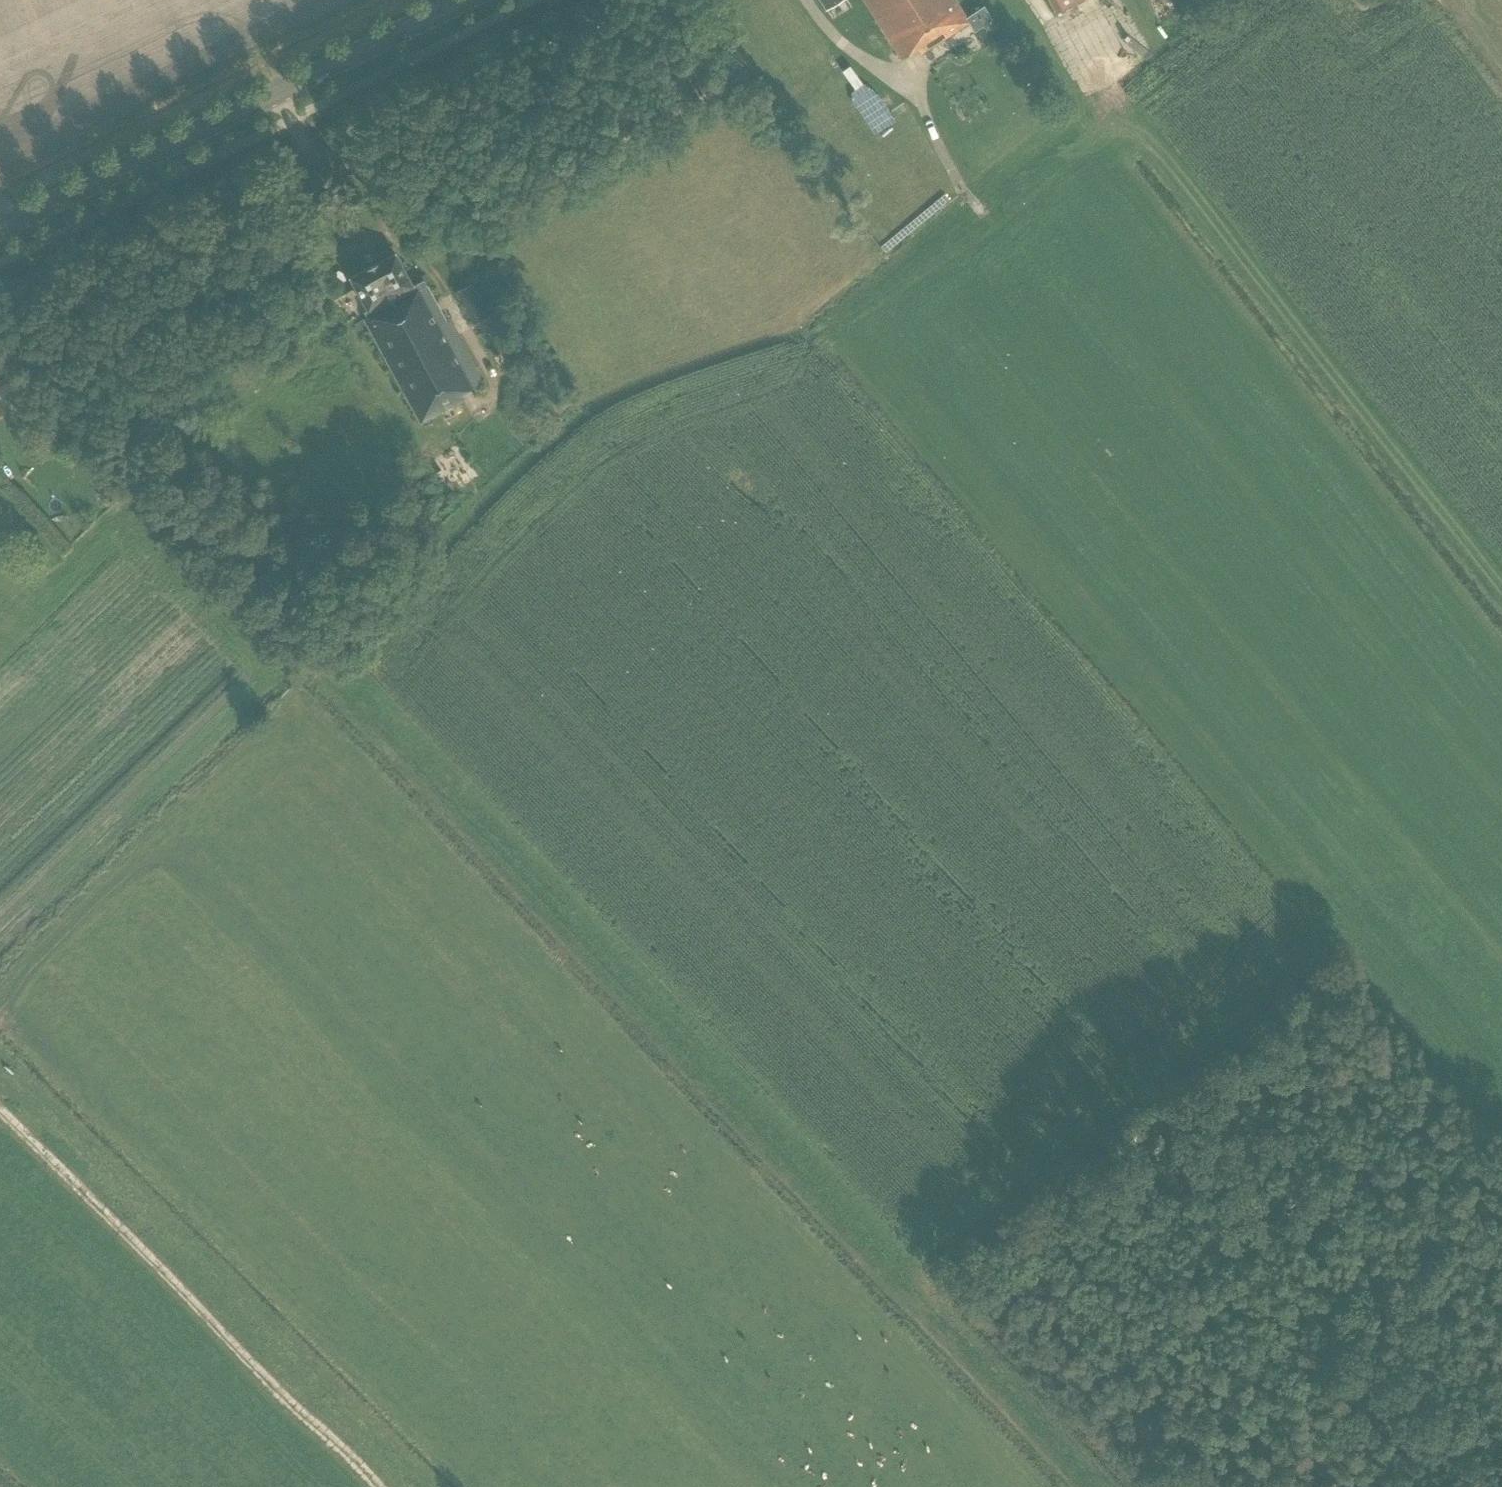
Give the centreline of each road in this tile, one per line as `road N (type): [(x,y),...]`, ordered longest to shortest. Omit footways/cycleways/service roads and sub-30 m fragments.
road 1 (track): [(0,1117),(380,1486)]
road 2 (tertiary): [(0,232),(476,0)]

